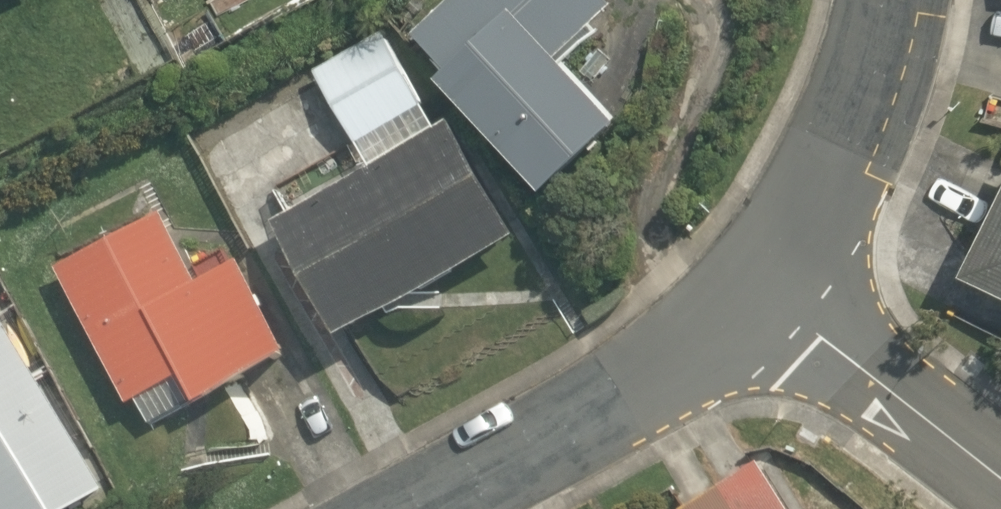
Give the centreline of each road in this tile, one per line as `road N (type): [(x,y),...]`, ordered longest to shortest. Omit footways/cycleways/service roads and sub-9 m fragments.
road 1 (residential): [(423,508),(623,397),(764,294)]
road 2 (residential): [(888,0),(846,151),(764,294)]
road 3 (residential): [(1000,477),(764,294)]

